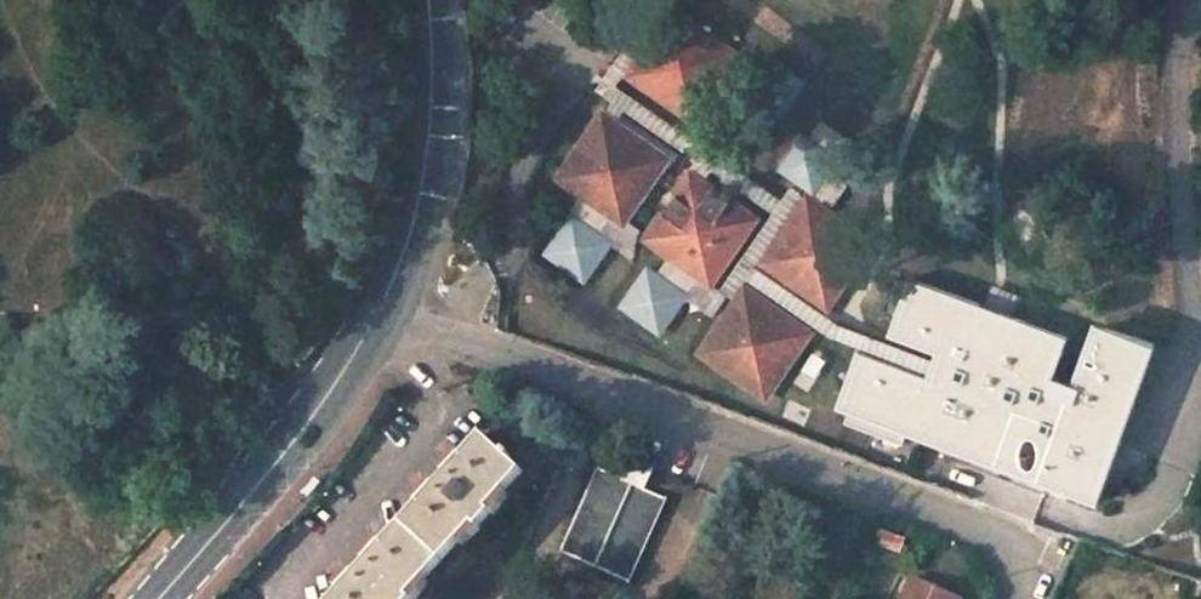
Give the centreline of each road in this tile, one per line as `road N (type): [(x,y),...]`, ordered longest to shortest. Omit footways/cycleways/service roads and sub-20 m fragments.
road 1 (residential): [(1021,598),(1019,557),(988,529),(380,308)]
road 2 (secondary): [(157,598),(280,461),(380,308)]
road 3 (secondary): [(380,308),(414,220),(428,141),(427,0)]

